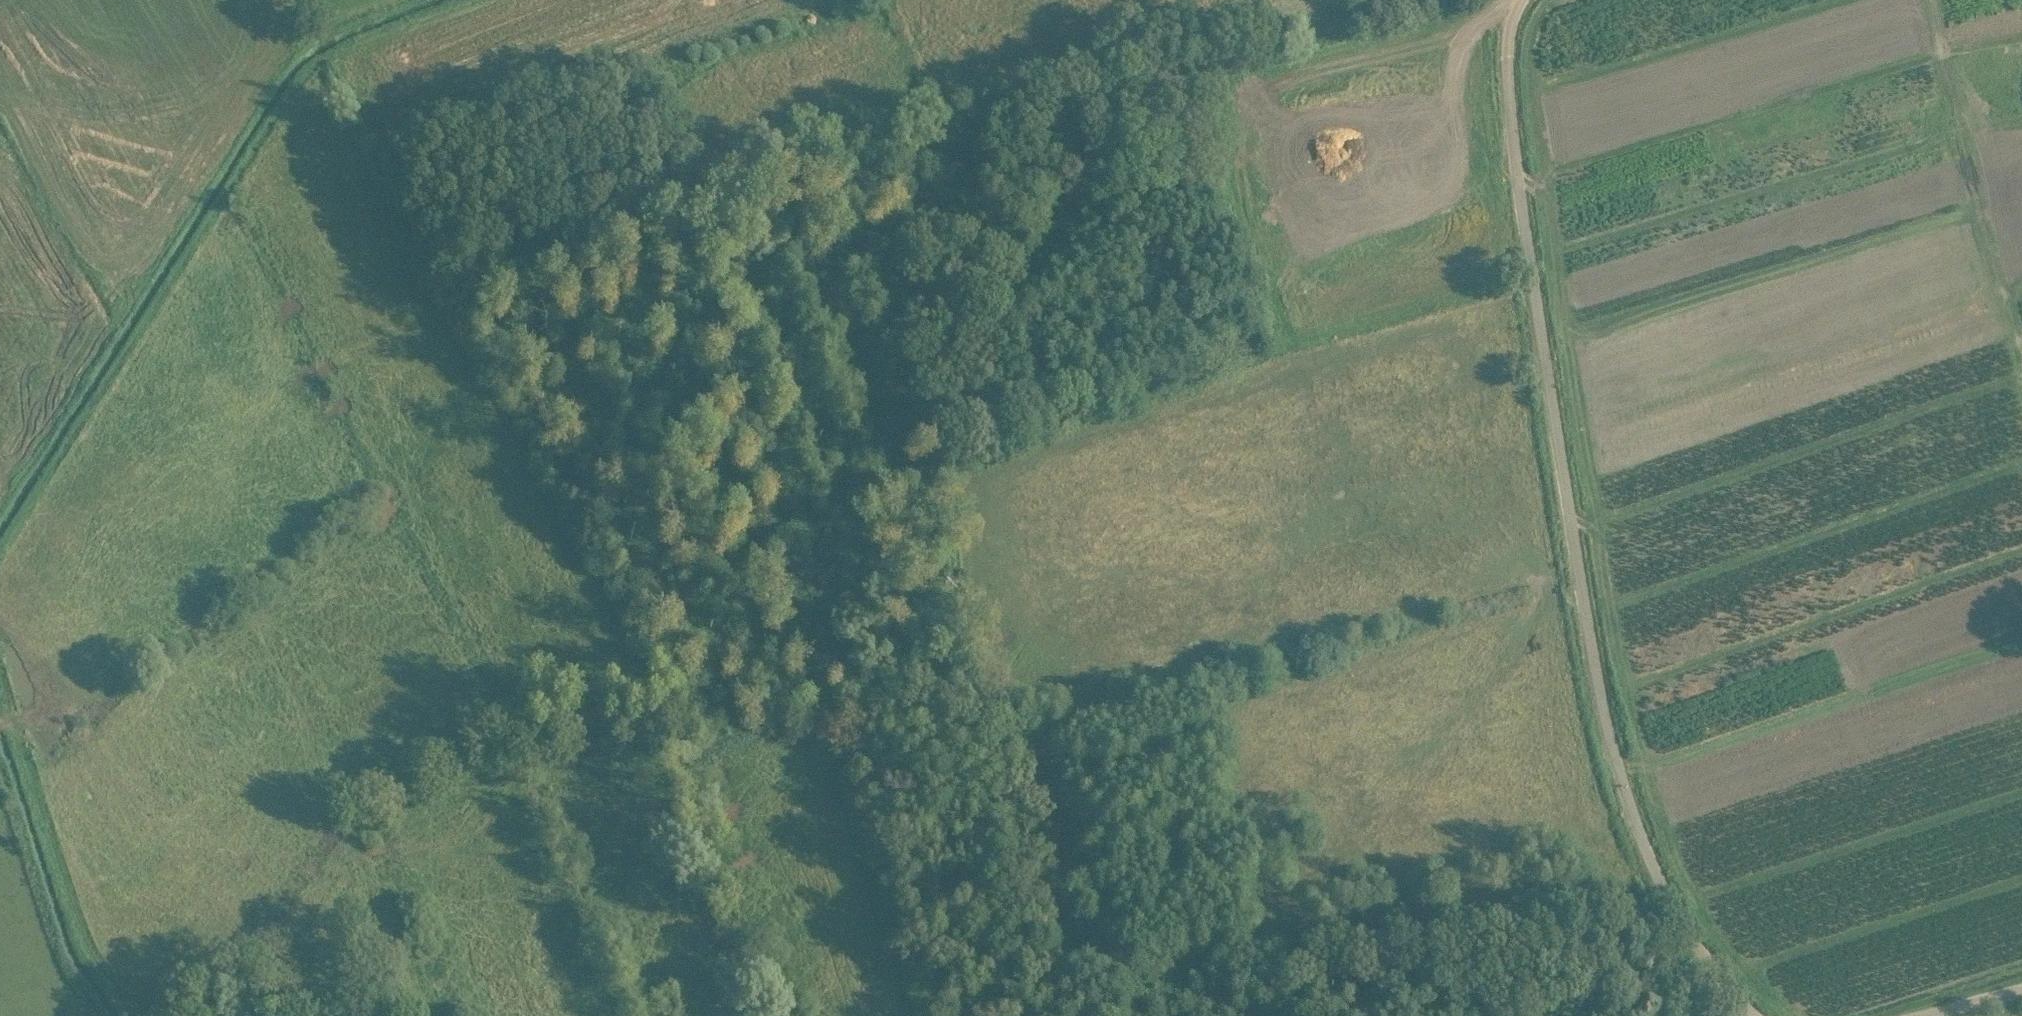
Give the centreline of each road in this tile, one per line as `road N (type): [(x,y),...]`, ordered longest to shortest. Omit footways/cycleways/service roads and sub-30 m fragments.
road 1 (unclassified): [(1750,1015),(1643,843),(1596,677),(1515,158),(1508,55),(1521,0)]
road 2 (track): [(1409,0),(1248,52),(1213,42),(981,131),(868,147),(797,167),(725,217),(481,314)]
road 3 (track): [(2021,365),(1959,173),(1957,85),(1938,0)]

